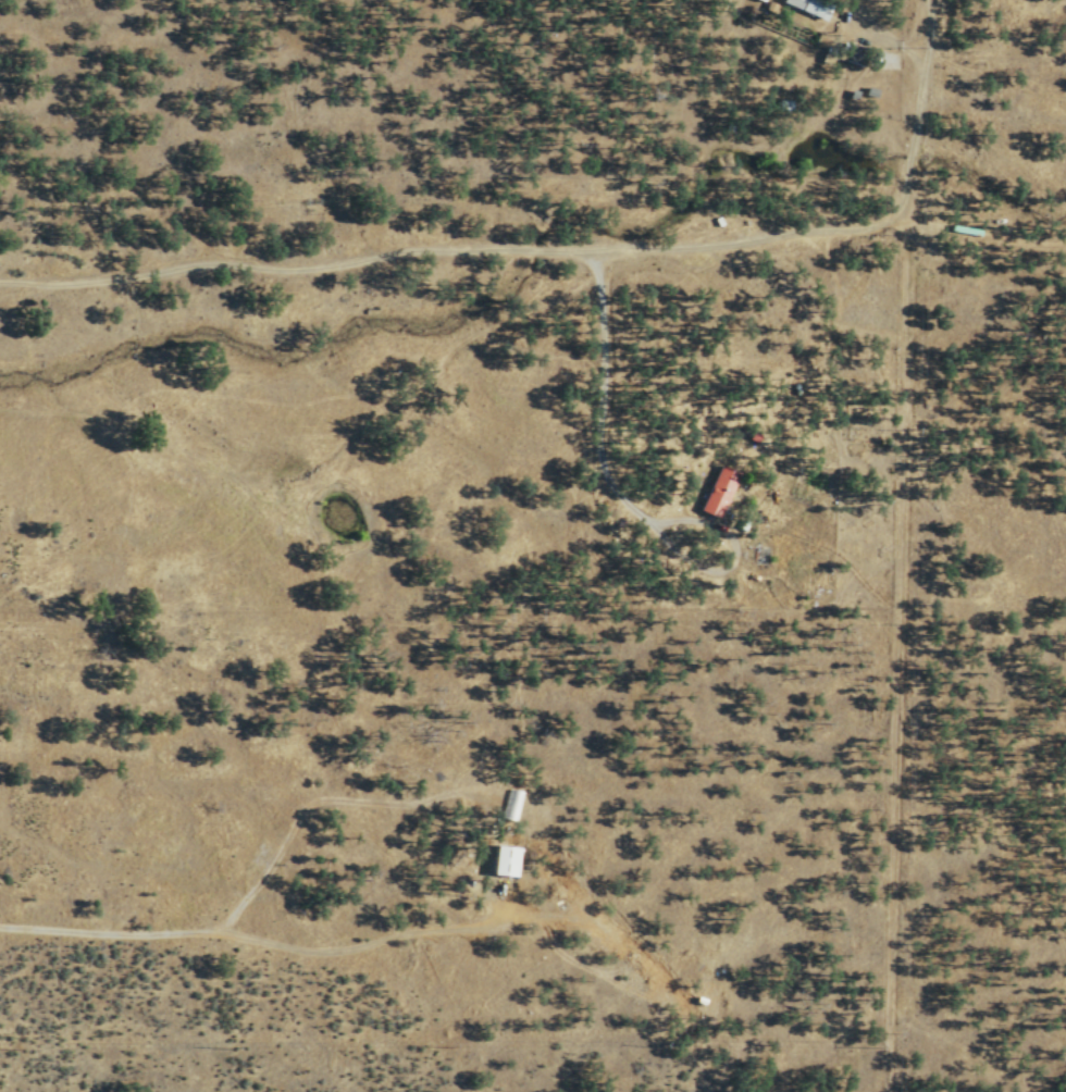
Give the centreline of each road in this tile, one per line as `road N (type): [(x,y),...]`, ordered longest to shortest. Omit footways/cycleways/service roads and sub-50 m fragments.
road 1 (residential): [(0,304),(222,278),(727,257),(901,236)]

